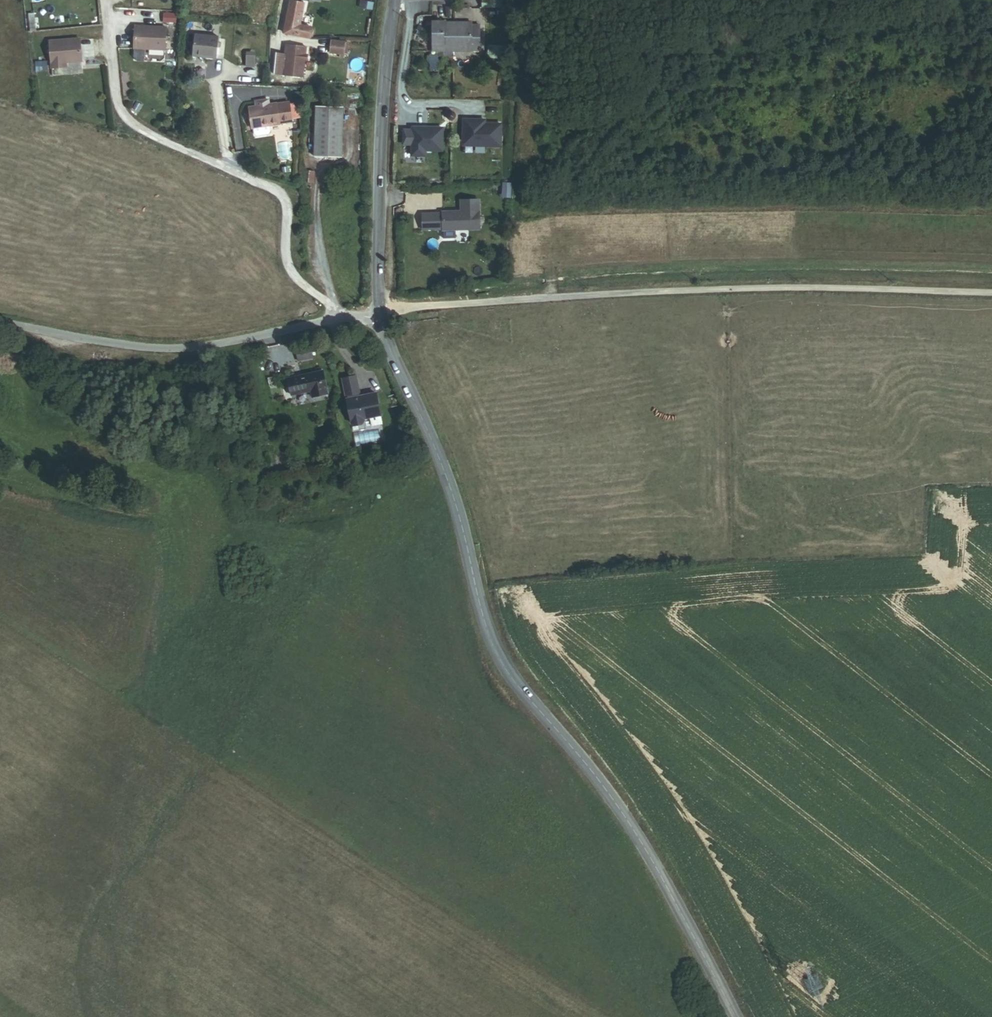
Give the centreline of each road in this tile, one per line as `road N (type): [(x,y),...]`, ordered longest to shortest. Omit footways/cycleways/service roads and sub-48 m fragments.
road 1 (tertiary): [(379,314),(453,498),(488,633),(509,674),(660,872),(736,1016)]
road 2 (unclassified): [(991,295),(736,290),(379,314)]
road 3 (unclassified): [(349,320),(144,347),(0,321)]
road 4 (tertiary): [(393,0),(381,78),(379,314)]
road 5 (unclassified): [(133,127),(280,197),(288,269),(349,320)]
road 6 (residential): [(133,127),(113,98),(105,0)]

